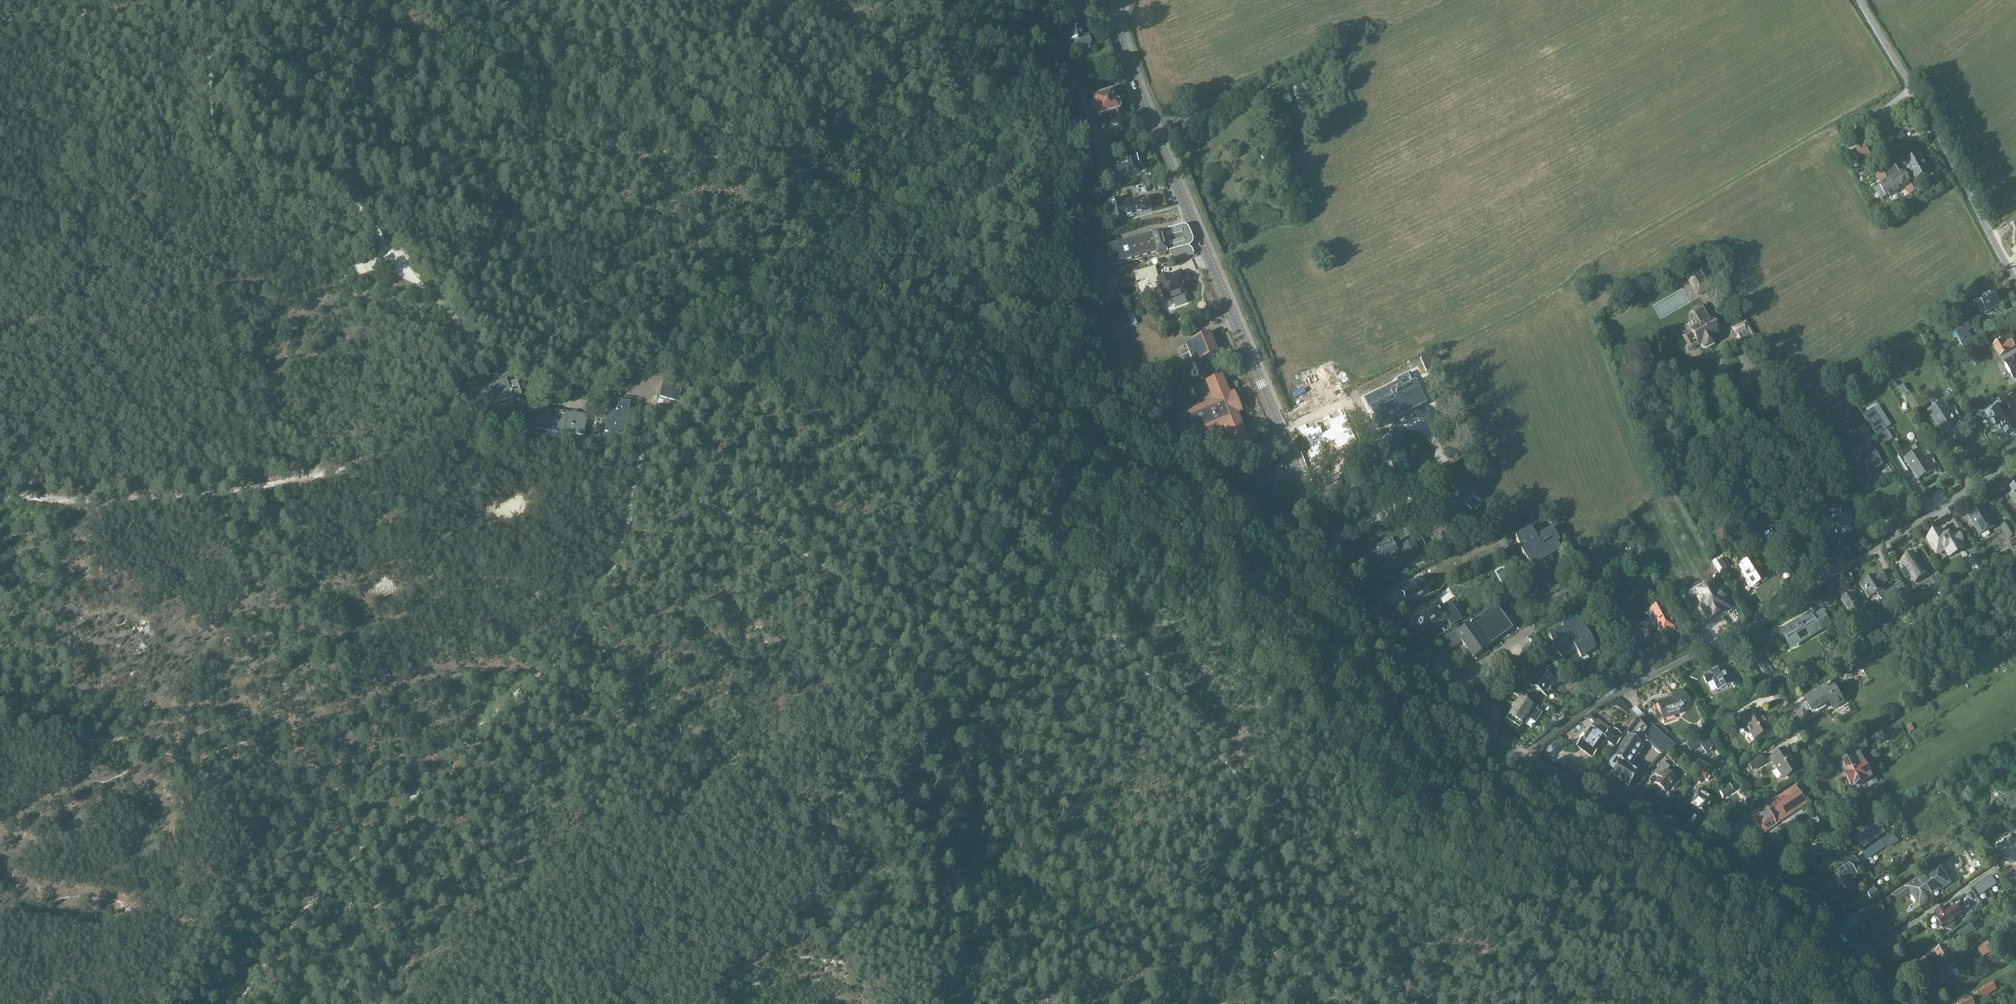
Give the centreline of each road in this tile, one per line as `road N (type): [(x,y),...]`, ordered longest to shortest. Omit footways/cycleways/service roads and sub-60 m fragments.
road 1 (tertiary): [(1526,762),(1412,670),(1342,580),(1142,105),(1121,41),(1119,0)]
road 2 (unclassified): [(1042,0),(1021,38),(1027,97),(1006,129),(803,258),(672,325),(649,392)]
road 3 (tertiary): [(1883,1003),(1849,950),(1798,903),(1526,762)]
road 4 (residential): [(2015,459),(1737,633)]
road 5 (unclassified): [(2015,282),(1860,0)]
road 6 (residential): [(1536,748),(1587,711),(1737,633)]
road 7 (residential): [(1816,765),(1737,633)]

